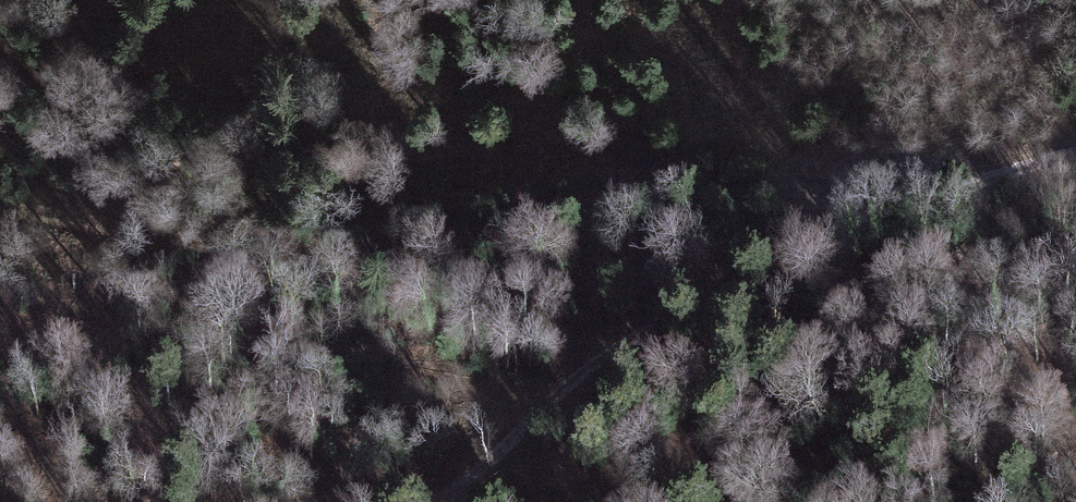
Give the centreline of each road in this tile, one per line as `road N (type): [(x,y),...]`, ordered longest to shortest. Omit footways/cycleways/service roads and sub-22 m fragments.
road 1 (track): [(0,209),(308,269),(488,252),(576,216),(657,202),(960,182)]
road 2 (track): [(437,501),(567,378),(694,301),(960,182),(1075,148)]
road 3 (track): [(748,276),(937,271),(1075,279)]

